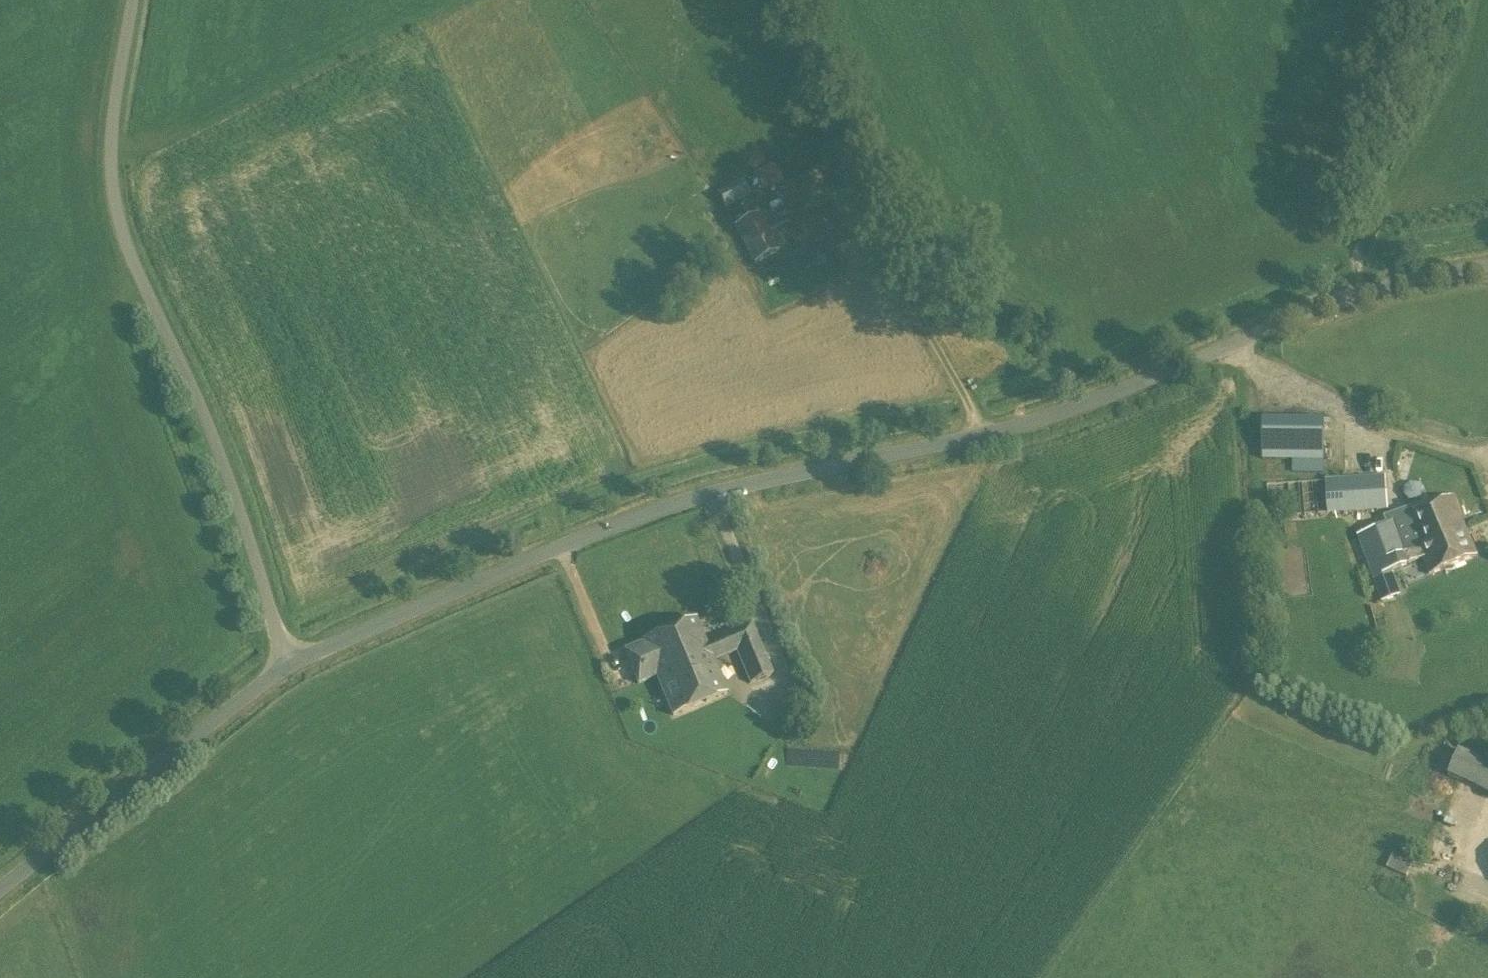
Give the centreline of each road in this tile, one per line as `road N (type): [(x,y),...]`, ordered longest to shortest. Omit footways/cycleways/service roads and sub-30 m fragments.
road 1 (unclassified): [(287,656),(557,540),(691,493),(1032,418),(1347,292),(1487,260)]
road 2 (unclassified): [(287,656),(214,421),(120,221),(113,145),(136,0)]
road 3 (unclassified): [(0,883),(287,656)]

